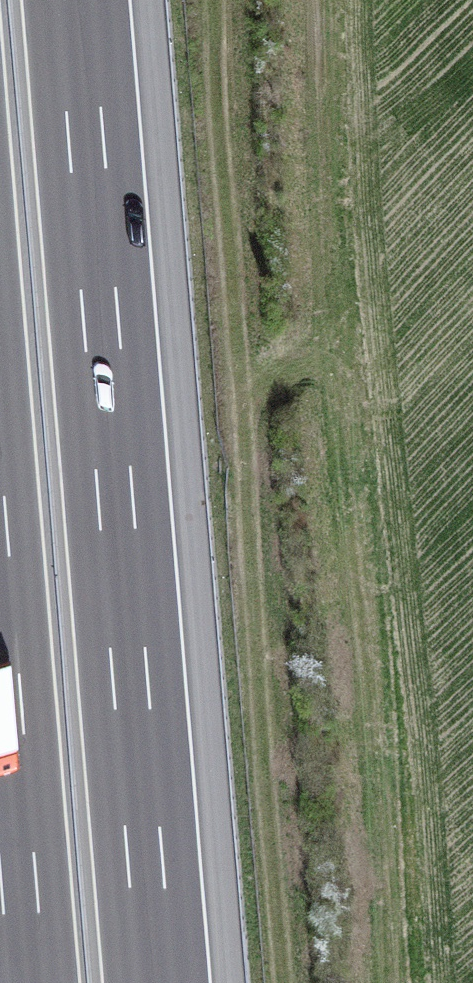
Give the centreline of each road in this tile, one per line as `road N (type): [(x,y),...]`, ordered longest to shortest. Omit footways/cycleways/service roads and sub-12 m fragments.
road 1 (motorway): [(155,982),(75,0)]
road 2 (motorway): [(0,650),(27,982)]

